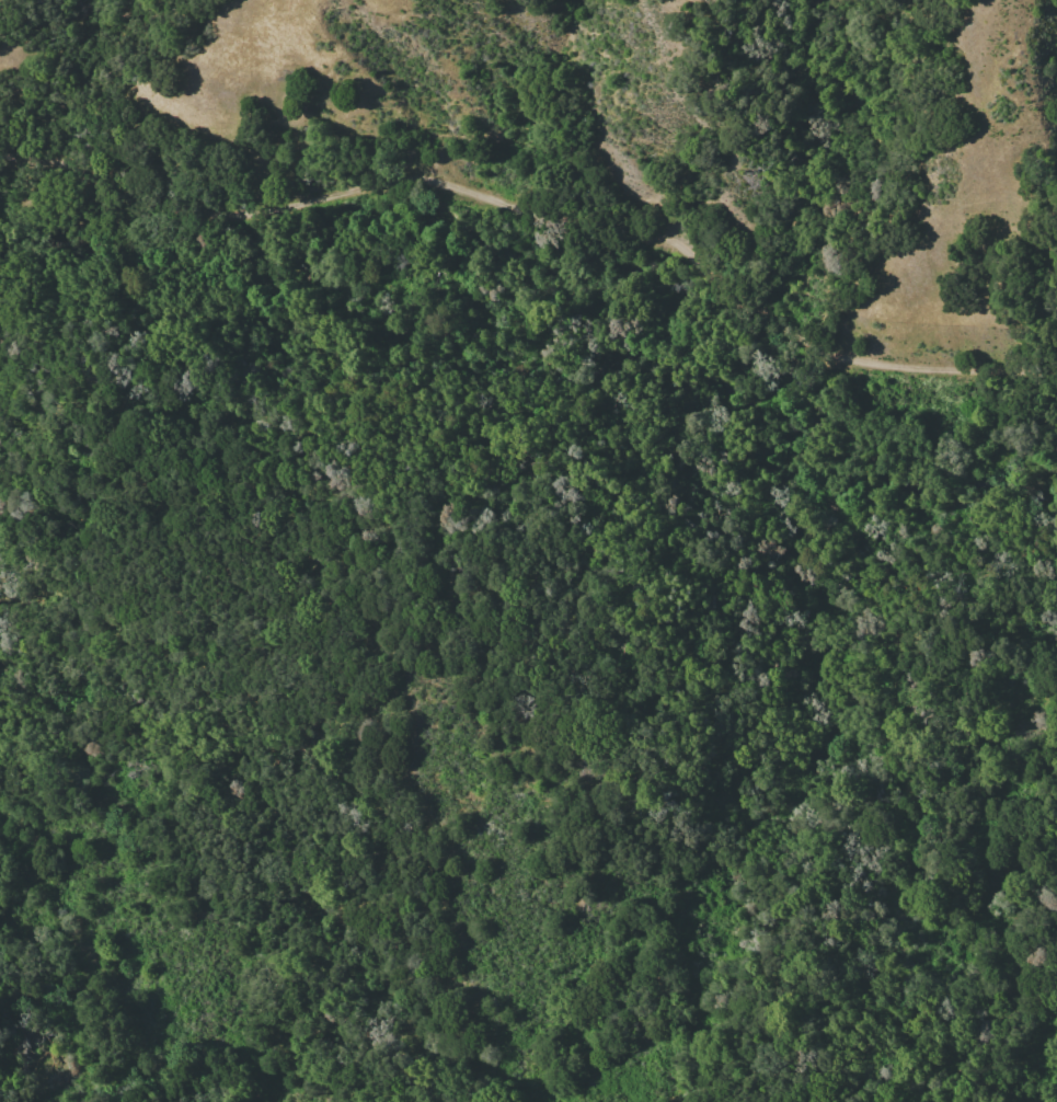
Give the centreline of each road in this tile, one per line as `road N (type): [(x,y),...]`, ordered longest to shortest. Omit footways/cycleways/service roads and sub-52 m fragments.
road 1 (track): [(1056,348),(1016,374),(647,237),(551,220),(403,173),(282,200),(0,96)]

